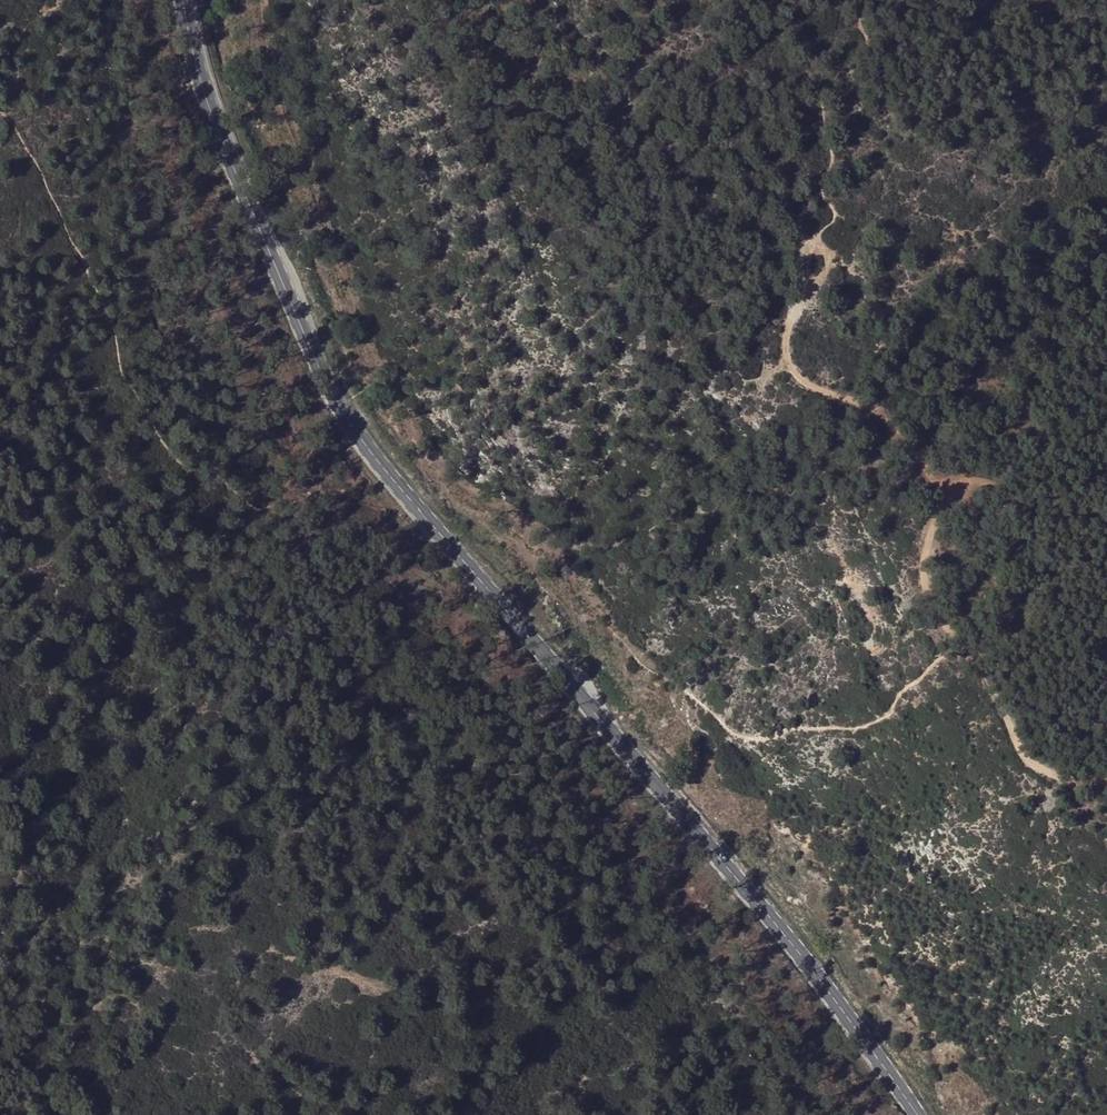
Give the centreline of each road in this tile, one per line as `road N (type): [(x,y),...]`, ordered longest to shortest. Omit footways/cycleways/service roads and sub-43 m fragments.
road 1 (secondary): [(193,0),(292,295),(337,397),(373,450),(767,914),(908,1114)]

